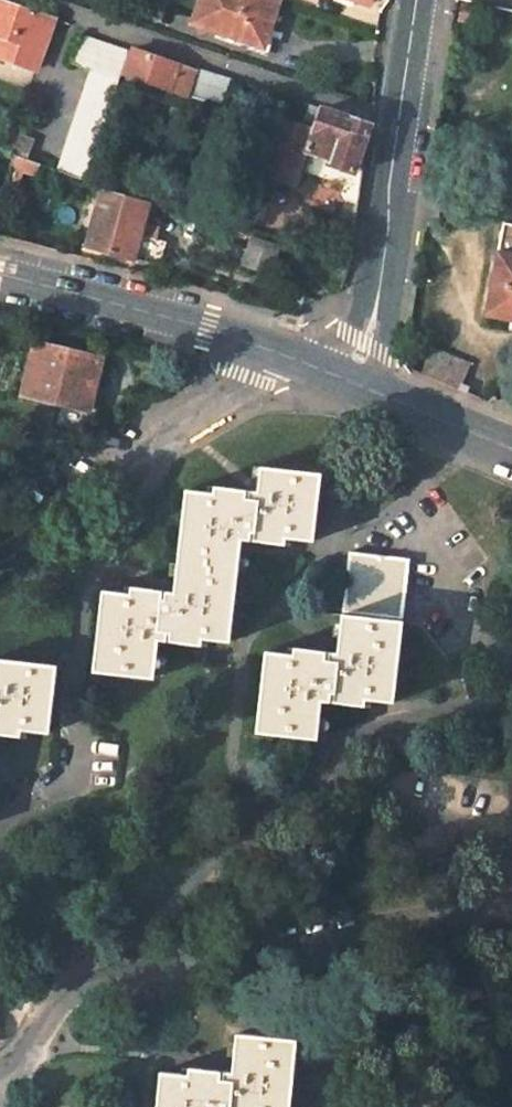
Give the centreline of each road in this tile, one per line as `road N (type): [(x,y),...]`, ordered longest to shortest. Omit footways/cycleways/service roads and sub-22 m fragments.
road 1 (unclassified): [(350,381),(376,310),(417,0)]
road 2 (unclassified): [(289,356),(76,481),(53,532),(0,564)]
road 3 (unclassified): [(0,272),(289,356)]
road 4 (unclassified): [(350,381),(511,445)]

